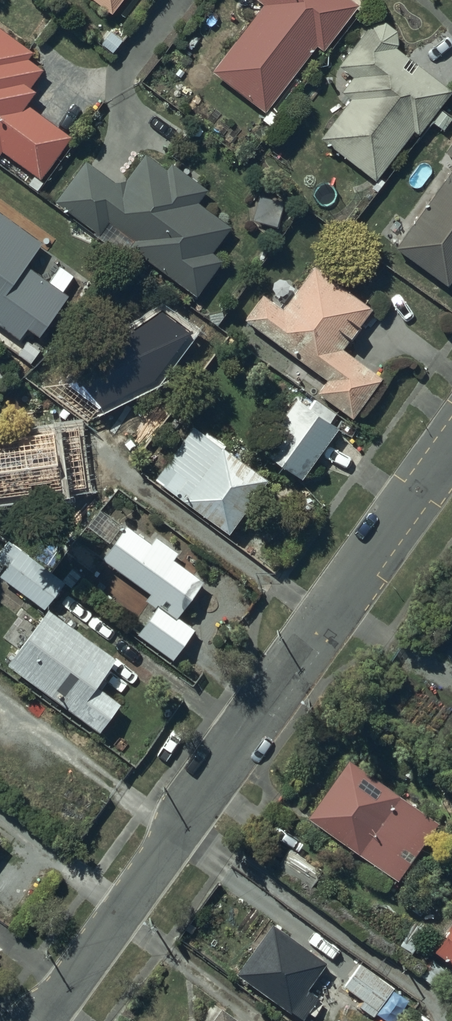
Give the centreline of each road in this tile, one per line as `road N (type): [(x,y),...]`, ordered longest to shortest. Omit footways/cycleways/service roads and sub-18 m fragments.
road 1 (residential): [(34,1020),(451,445)]

